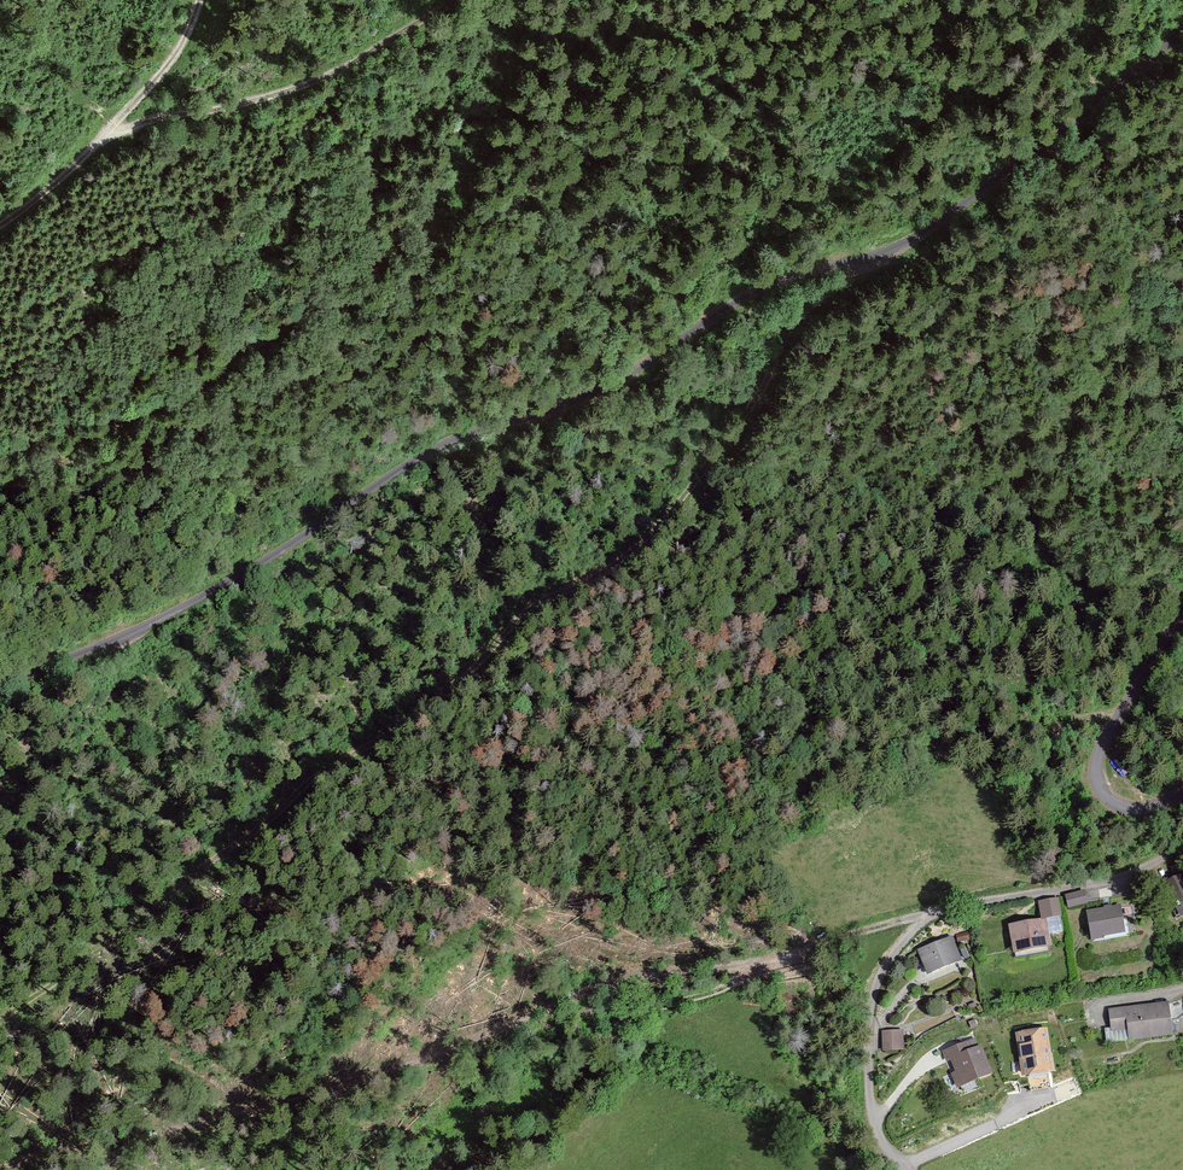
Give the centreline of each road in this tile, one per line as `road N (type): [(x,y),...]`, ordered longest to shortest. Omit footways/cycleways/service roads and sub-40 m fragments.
road 1 (track): [(1182,33),(937,226),(887,251),(755,291),(579,399),(423,456),(229,586),(92,652),(0,683)]
road 2 (track): [(0,1024),(110,948),(311,783),(428,713),(523,614),(639,545),(754,404),(798,319),(887,251)]
road 3 (track): [(945,910),(760,964),(611,986),(443,1056),(233,1120),(16,1169)]
road 4 (track): [(0,486),(230,363),(423,222),(523,68),(588,0)]
road 5 (residential): [(1182,849),(1113,884),(945,910),(897,952),(875,995),(868,1084),(875,1126),(902,1169)]
road 6 (track): [(110,132),(299,88),(467,0)]
road 7 (track): [(201,0),(171,65),(56,186),(0,228)]
road 8 (unclassified): [(1182,795),(1158,810),(1127,810),(1106,800),(1095,780),(1100,753),(1182,602)]
road 9 (track): [(0,722),(93,671),(133,633)]

